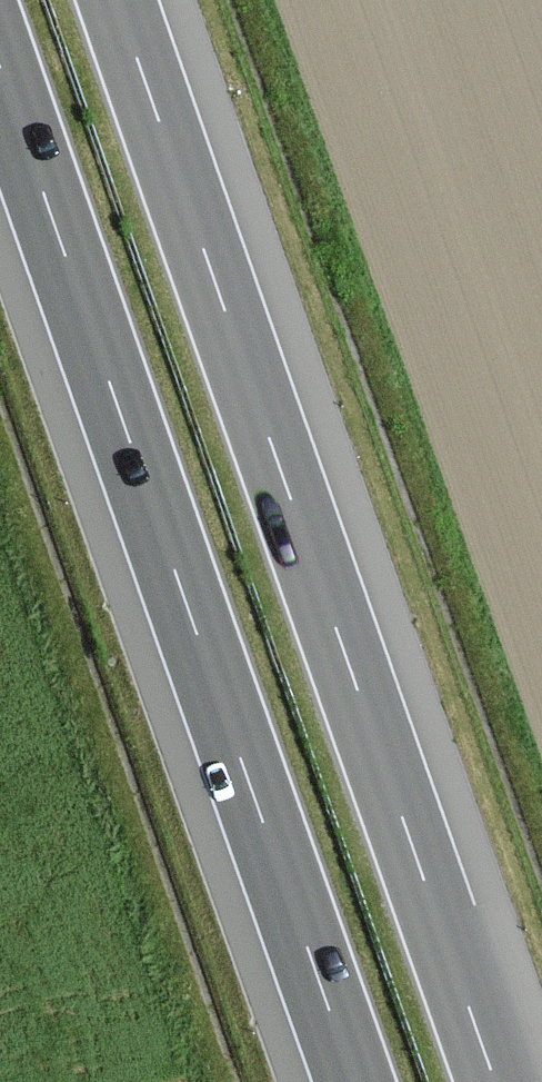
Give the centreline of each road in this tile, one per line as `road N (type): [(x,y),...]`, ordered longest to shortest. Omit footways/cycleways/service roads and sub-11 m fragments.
road 1 (motorway): [(497,1081),(118,0)]
road 2 (motorway): [(0,71),(354,1081)]
road 3 (track): [(142,1081),(169,1076),(0,569)]

